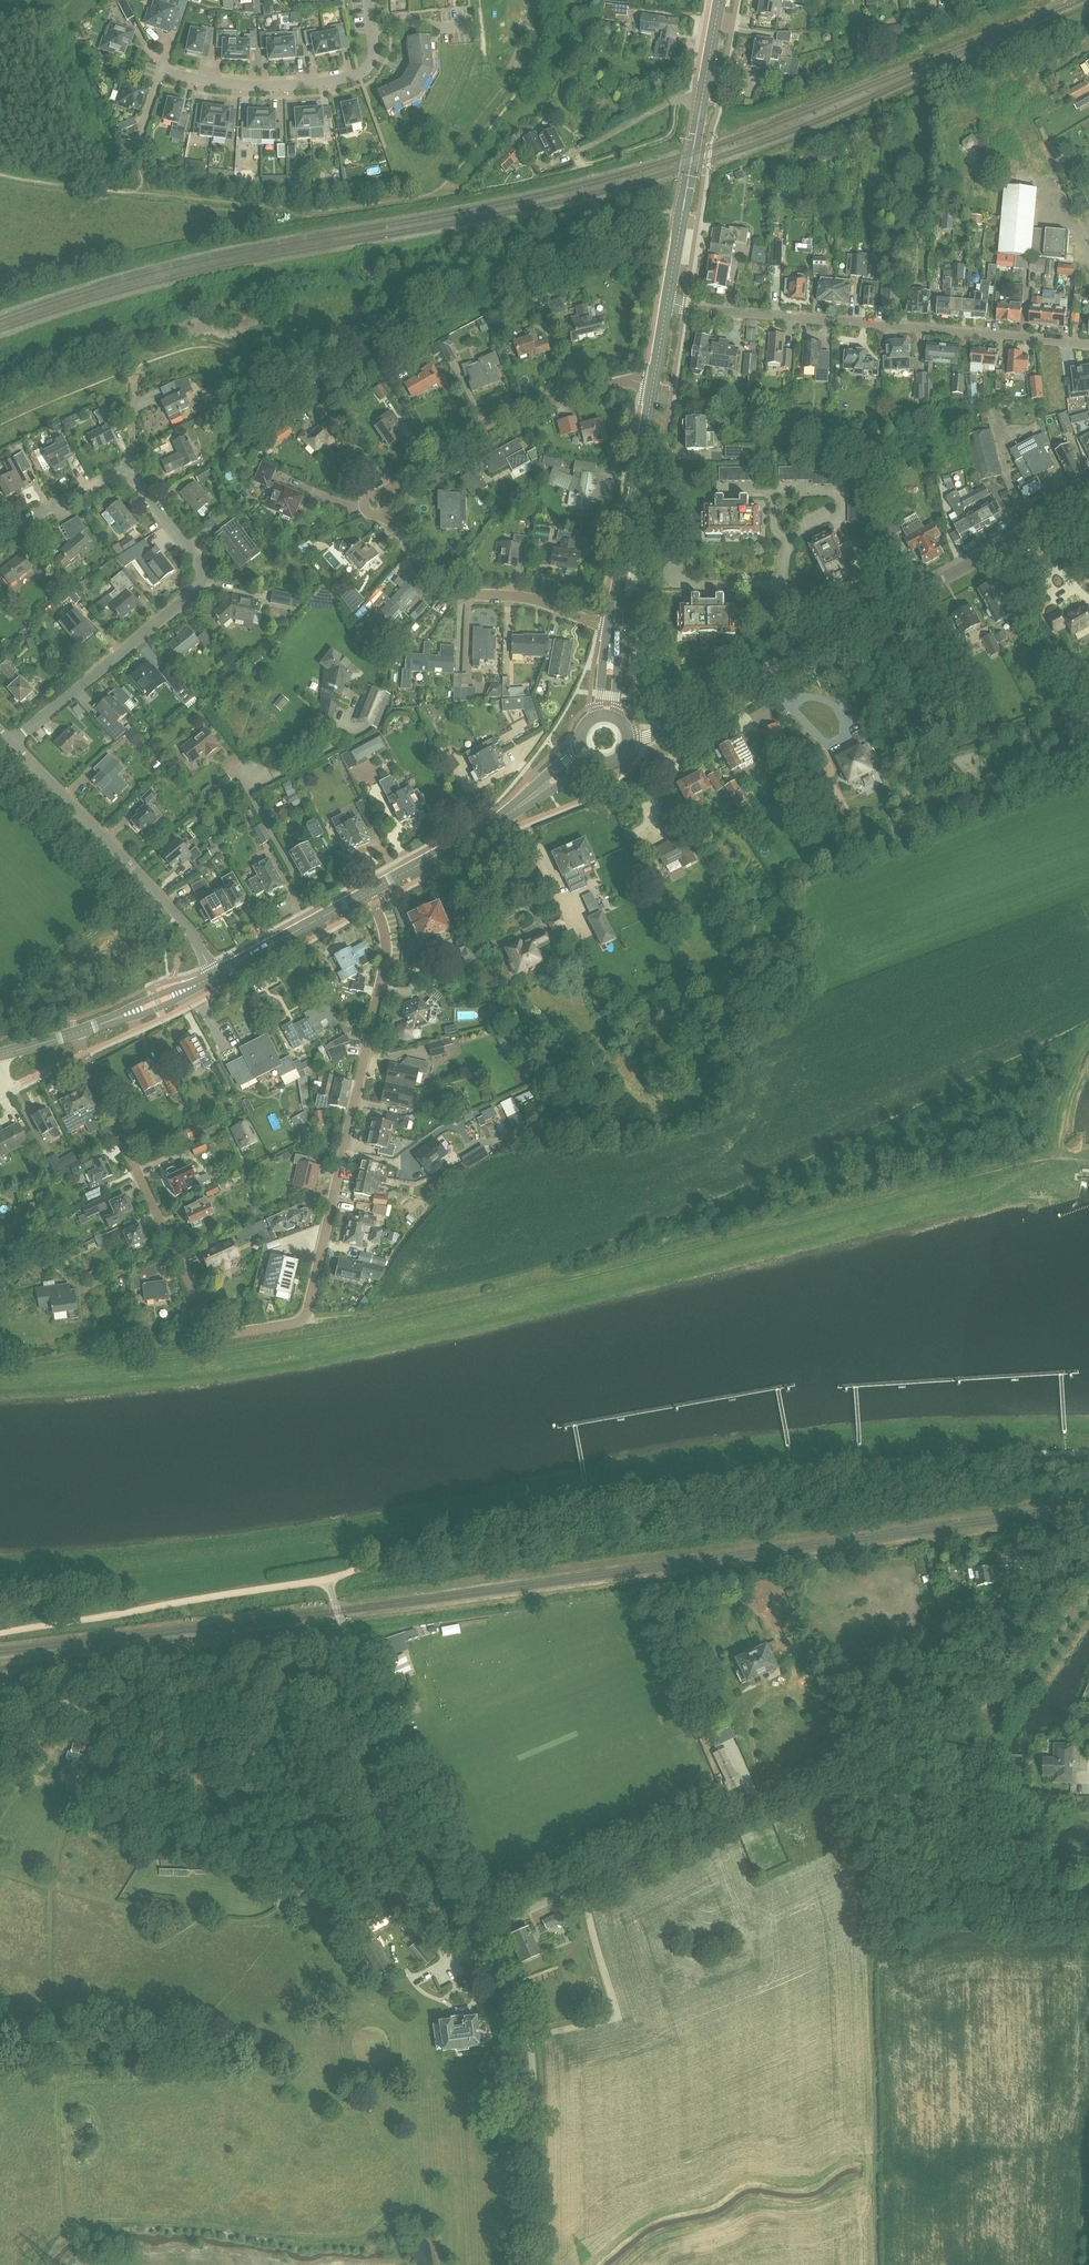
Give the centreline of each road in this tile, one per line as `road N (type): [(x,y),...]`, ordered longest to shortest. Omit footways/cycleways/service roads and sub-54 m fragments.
road 1 (track): [(1088,1039),(1061,1087),(1051,1146),(1035,1162),(610,1269),(303,1321)]
road 2 (unclassified): [(490,1929),(955,1709),(974,1713),(986,1730),(986,1877),(994,1906),(1014,1915),(1088,1918)]
road 3 (track): [(327,1578),(416,1541),(709,1480),(1088,1454)]
road 4 (residential): [(303,1321),(385,962),(384,930),(369,890)]
road 5 (residential): [(666,304),(1088,344)]
road 6 (residential): [(303,1321),(216,1336),(76,1032)]
road 7 (residential): [(12,743),(200,589),(201,569),(127,474)]
road 8 (residential): [(134,157),(161,71),(243,86),(361,74),(374,54),(369,0)]
road 9 (unclassified): [(534,2264),(528,2050),(517,1993),(490,1929)]
road 10 (track): [(0,1631),(327,1578)]
road 11 (tertiary): [(802,652),(1088,498)]
road 12 (unclassified): [(215,974),(181,920),(12,743)]
road 13 (residential): [(382,495),(487,422),(585,390),(653,383)]
road 14 (residential): [(614,625),(523,597),(460,592),(382,513)]
road 15 (unclassified): [(377,1696),(490,1929)]
road 16 (tertiary): [(614,625),(653,383)]
road 17 (tertiary): [(666,304),(703,100)]
road 18 (tertiary): [(628,742),(802,652)]
road 19 (tertiary): [(215,974),(369,890)]
road 20 (residential): [(703,100),(678,99),(545,167)]
road 21 (tertiary): [(369,890),(514,810)]
road 22 (residential): [(790,540),(840,514),(842,492),(774,494)]
road 23 (residential): [(127,474),(0,534)]
road 24 (tertiary): [(96,1025),(160,1007),(215,974)]
road 25 (residential): [(783,584),(675,584),(675,562)]
road 26 (tertiary): [(215,974),(96,1025)]

